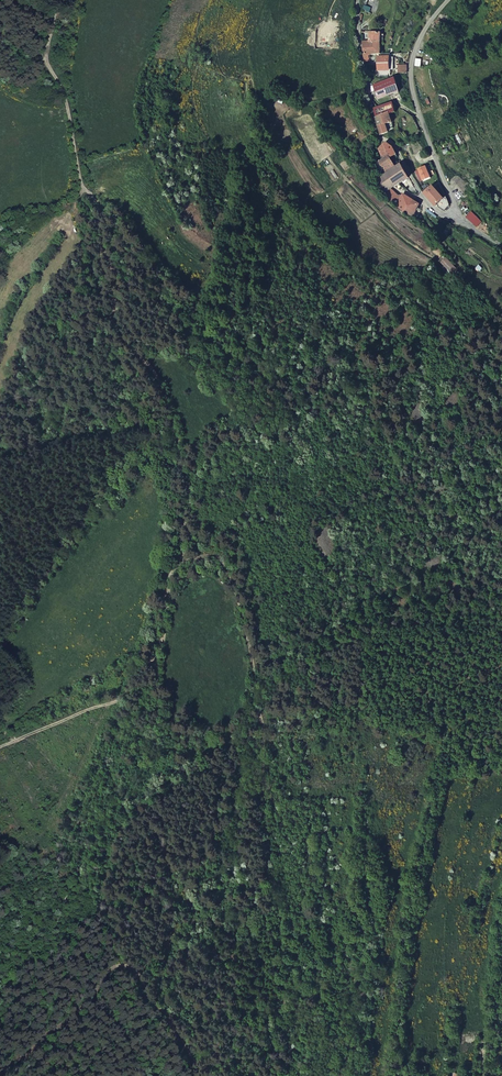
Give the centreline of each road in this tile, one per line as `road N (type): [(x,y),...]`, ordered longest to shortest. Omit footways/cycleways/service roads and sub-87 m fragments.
road 1 (track): [(67,894),(127,797),(191,503),(179,435),(123,290),(128,238),(79,184),(54,70),(58,0)]
road 2 (track): [(286,1075),(264,738),(247,628),(219,557),(182,558)]
road 3 (unclassified): [(358,0),(378,133),(396,144),(433,208),(458,221)]
road 4 (track): [(41,1036),(57,1028),(85,984),(126,964),(173,1017),(202,1075)]
road 5 (unclassified): [(450,0),(421,37),(410,68),(458,221)]
road 6 (track): [(0,1069),(41,1036),(64,961),(67,894)]
road 7 (track): [(158,656),(125,692),(0,746)]

